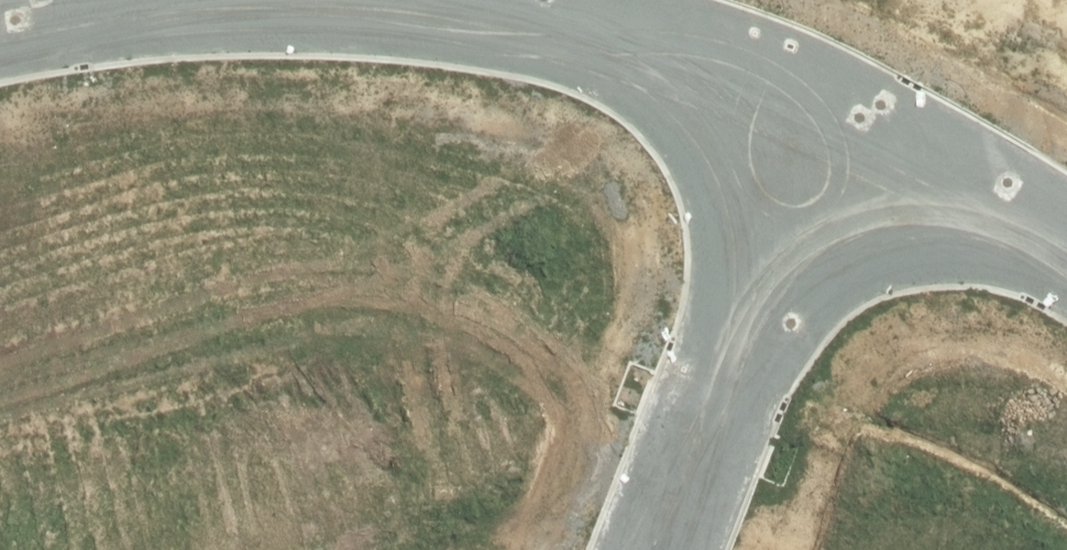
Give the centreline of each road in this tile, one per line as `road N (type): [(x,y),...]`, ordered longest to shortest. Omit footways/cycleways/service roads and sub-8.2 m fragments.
road 1 (unknown): [(1066,239),(817,104),(512,0)]
road 2 (unknown): [(651,549),(817,104)]

